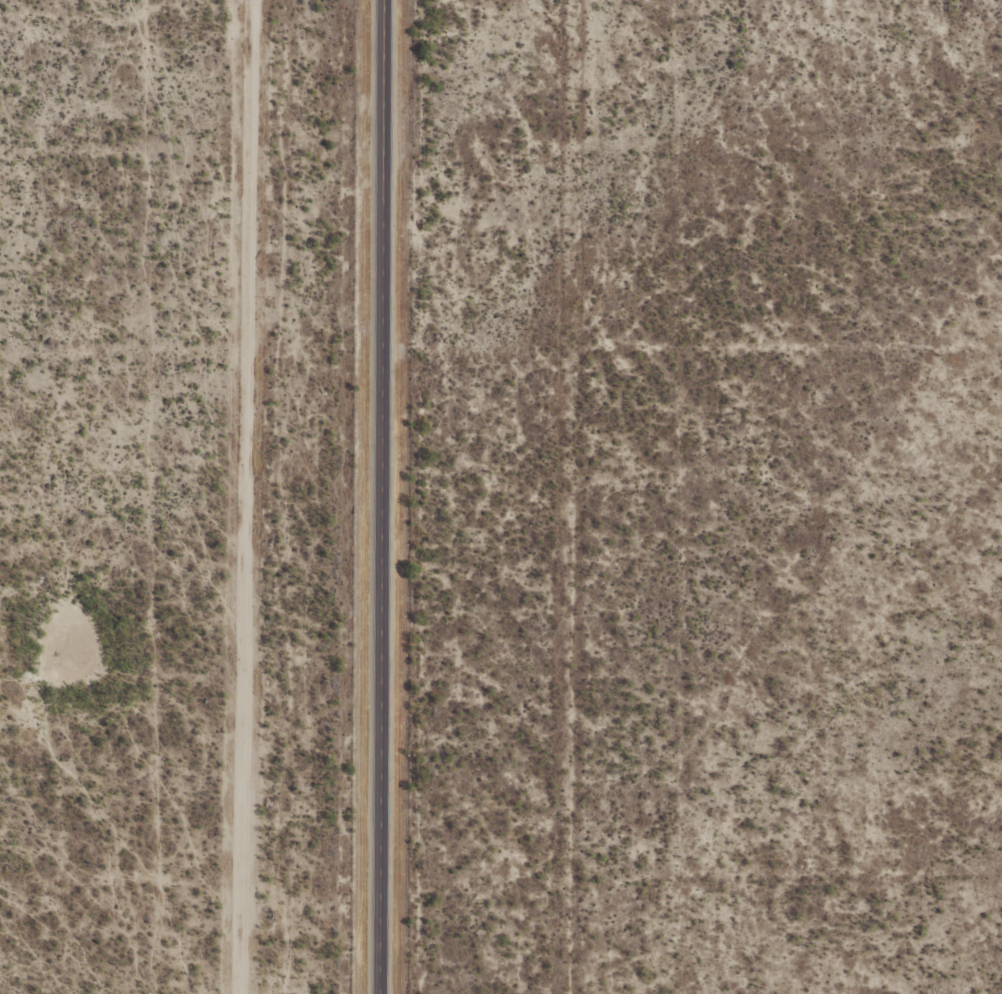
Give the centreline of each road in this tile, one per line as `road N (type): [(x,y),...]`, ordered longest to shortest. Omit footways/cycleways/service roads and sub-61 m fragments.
road 1 (primary): [(376,993),(380,0)]

